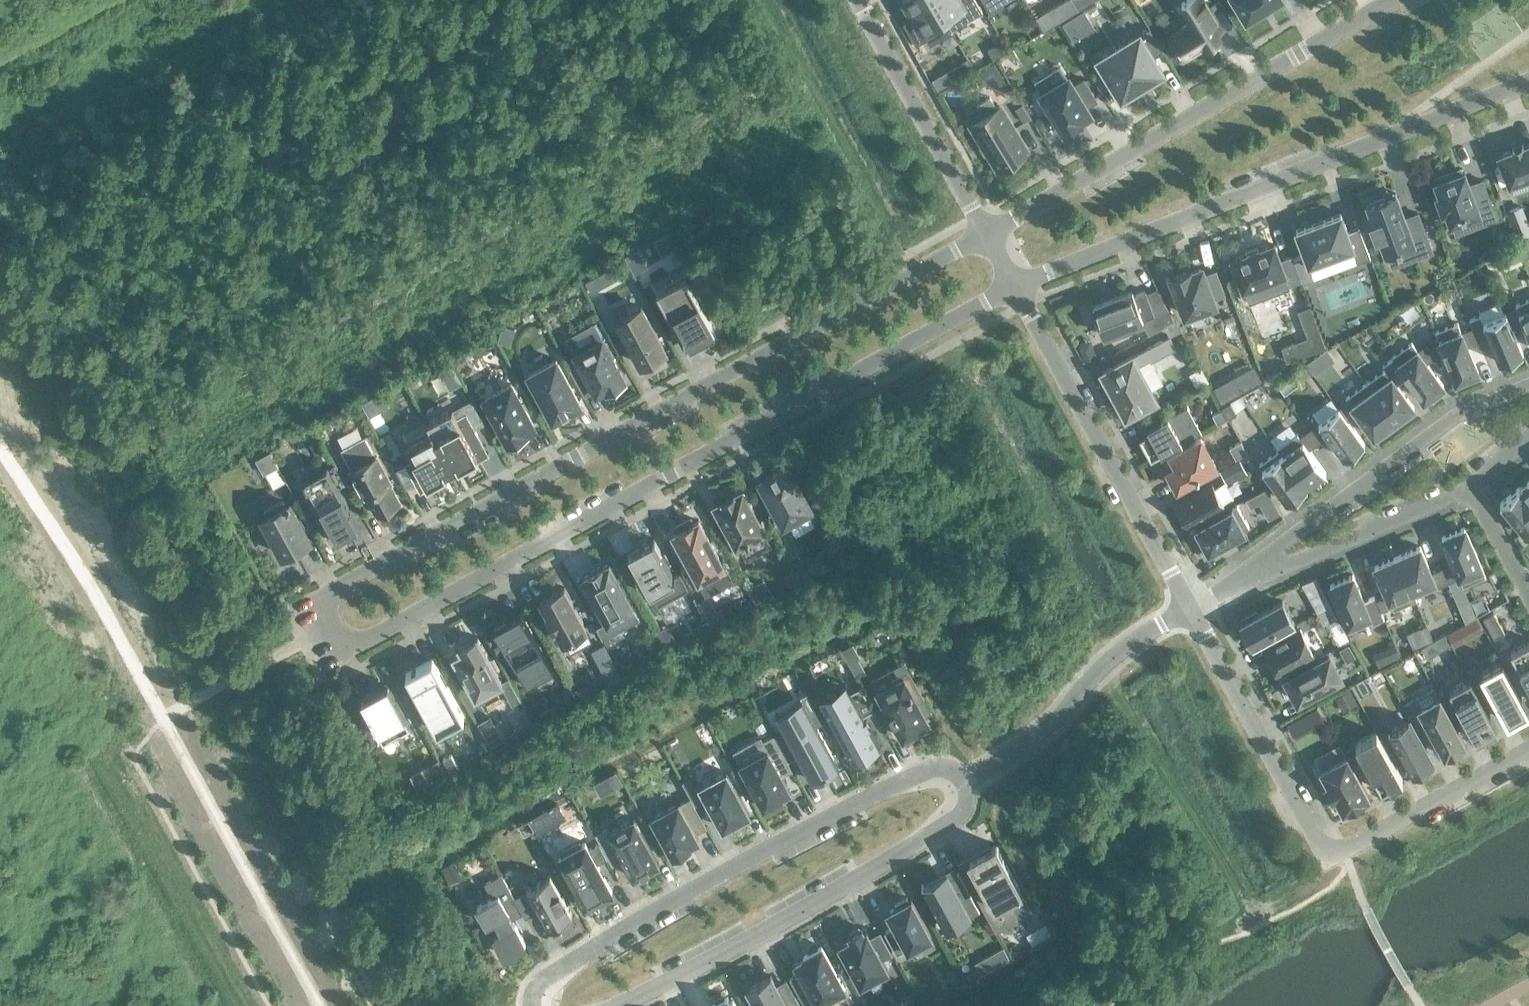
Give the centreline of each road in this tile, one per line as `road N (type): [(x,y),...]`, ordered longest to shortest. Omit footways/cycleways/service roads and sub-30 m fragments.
road 1 (residential): [(984,237),(335,587),(324,630),(355,647),(1017,288)]
road 2 (residential): [(1528,82),(1017,288)]
road 3 (unclassified): [(987,769),(928,774),(543,977),(530,1005)]
road 4 (residential): [(1528,755),(1360,846),(1327,845),(1309,833),(1188,606)]
road 5 (residential): [(1398,0),(984,237)]
road 6 (unclassified): [(610,1005),(955,817),(987,769)]
road 7 (residential): [(1188,606),(1017,288)]
road 8 (unclassified): [(1528,385),(1456,413),(1241,576)]
road 9 (track): [(761,0),(912,274)]
road 10 (track): [(0,129),(255,0)]
road 11 (residential): [(984,237),(856,0)]
road 12 (unclassified): [(987,769),(1036,734),(1109,660),(1188,606)]
road 13 (unclassified): [(1241,576),(1474,491)]

